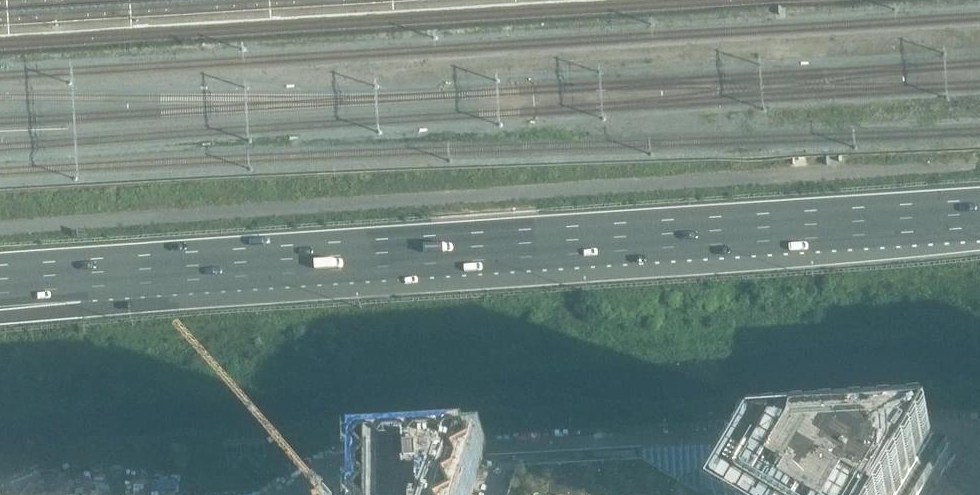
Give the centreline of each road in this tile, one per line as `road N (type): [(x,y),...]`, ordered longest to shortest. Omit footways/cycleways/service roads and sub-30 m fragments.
road 1 (motorway): [(77,275),(979,214)]

